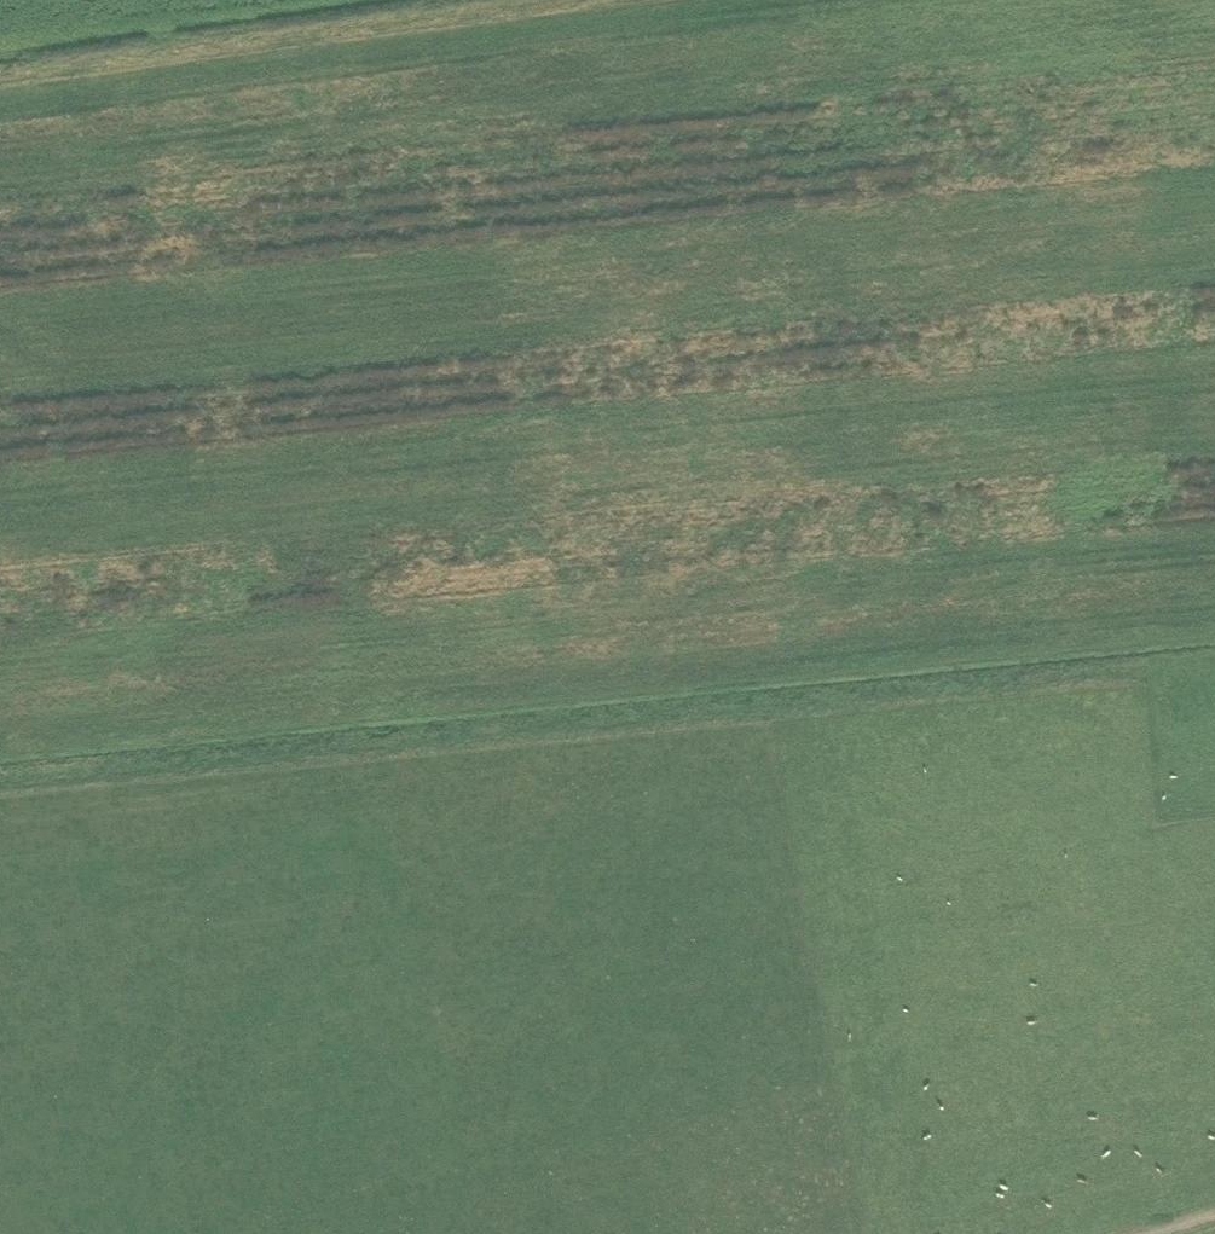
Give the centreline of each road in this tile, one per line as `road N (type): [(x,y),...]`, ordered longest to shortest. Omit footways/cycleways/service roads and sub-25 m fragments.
road 1 (track): [(590,0),(0,80)]

